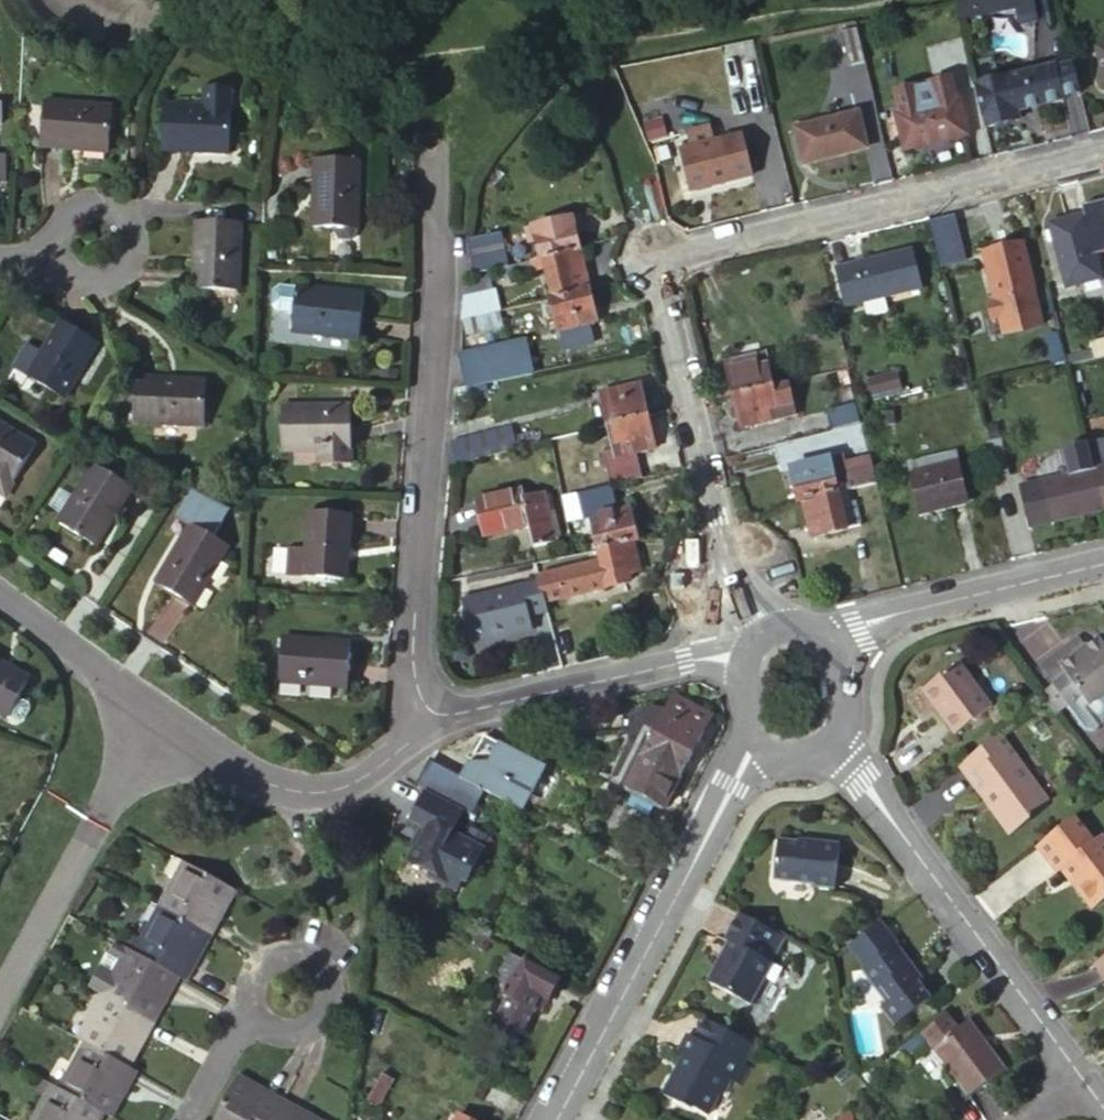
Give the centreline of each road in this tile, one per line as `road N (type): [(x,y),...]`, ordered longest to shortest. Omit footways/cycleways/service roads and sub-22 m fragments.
road 1 (residential): [(435,138),(440,279),(412,653),(422,700),(449,716)]
road 2 (unclassified): [(1103,151),(652,256)]
road 3 (tertiary): [(756,741),(555,1119)]
road 4 (residential): [(1083,1081),(834,741)]
road 5 (residential): [(151,713),(231,769),(323,792),(352,784),(449,716)]
road 6 (residential): [(832,639),(897,614),(1103,565)]
road 7 (residential): [(652,256),(721,524)]
road 8 (residential): [(449,716),(701,659)]
road 9 (residential): [(252,1006),(269,1027),(296,1033),(321,1020),(333,994),(326,967),(304,951),(278,951),(250,979)]
road 10 (residential): [(151,713),(0,593)]
road 11 (residential): [(57,254),(72,274),(96,280),(119,270),(131,248),(128,224),(109,206),(72,209)]
road 12 (residential): [(721,524),(701,659)]
road 13 (residential): [(189,1119),(252,1006)]

